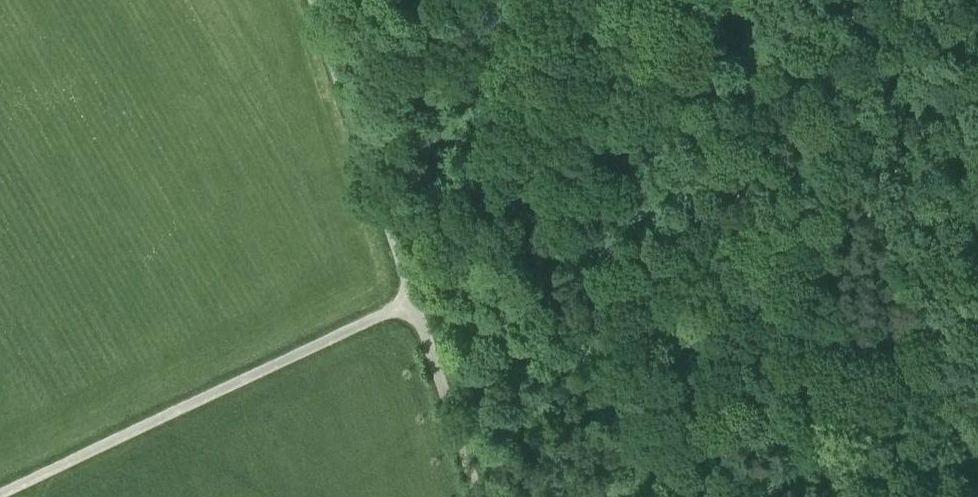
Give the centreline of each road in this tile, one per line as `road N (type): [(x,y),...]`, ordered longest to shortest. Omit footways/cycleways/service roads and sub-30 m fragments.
road 1 (track): [(313,0),(478,496)]
road 2 (track): [(413,299),(0,493)]
road 3 (track): [(644,0),(359,139)]

